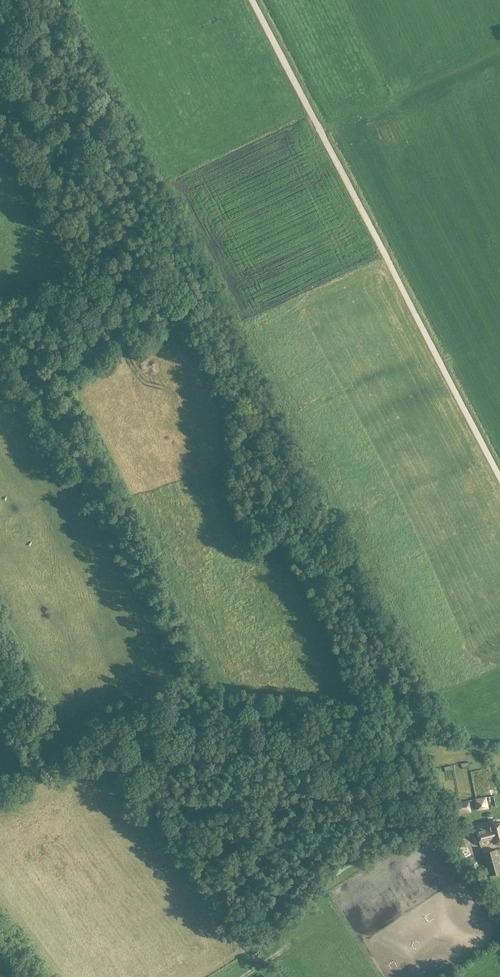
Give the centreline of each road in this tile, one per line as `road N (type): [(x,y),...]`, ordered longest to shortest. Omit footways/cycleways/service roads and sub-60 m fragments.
road 1 (track): [(499,478),(252,0)]
road 2 (track): [(0,114),(96,291)]

